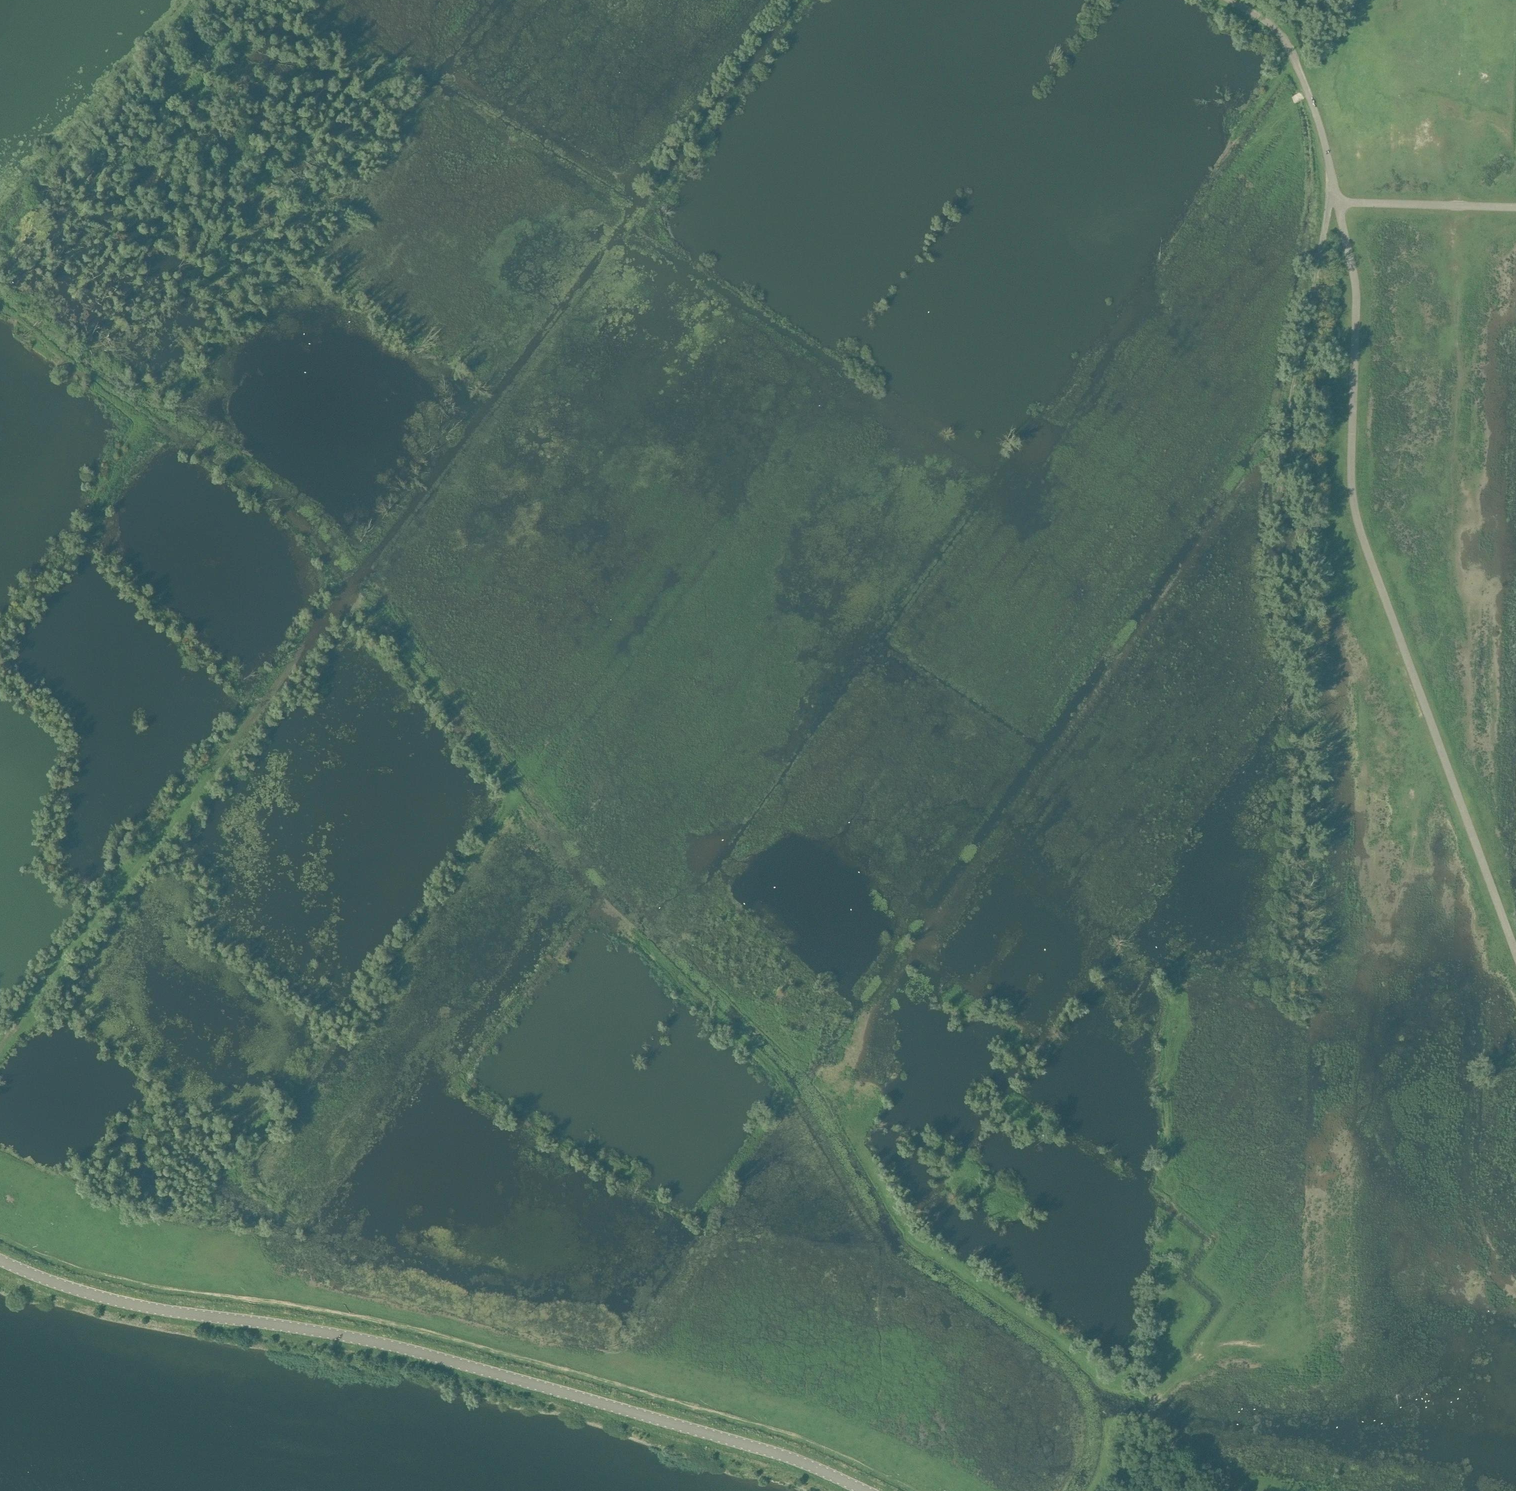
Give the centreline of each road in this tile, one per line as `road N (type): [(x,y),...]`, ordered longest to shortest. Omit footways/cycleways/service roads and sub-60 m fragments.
road 1 (unclassified): [(0,1259),(127,1303),(437,1357),(768,1451),(864,1490)]
road 2 (track): [(1337,203),(1328,213),(1278,509)]

